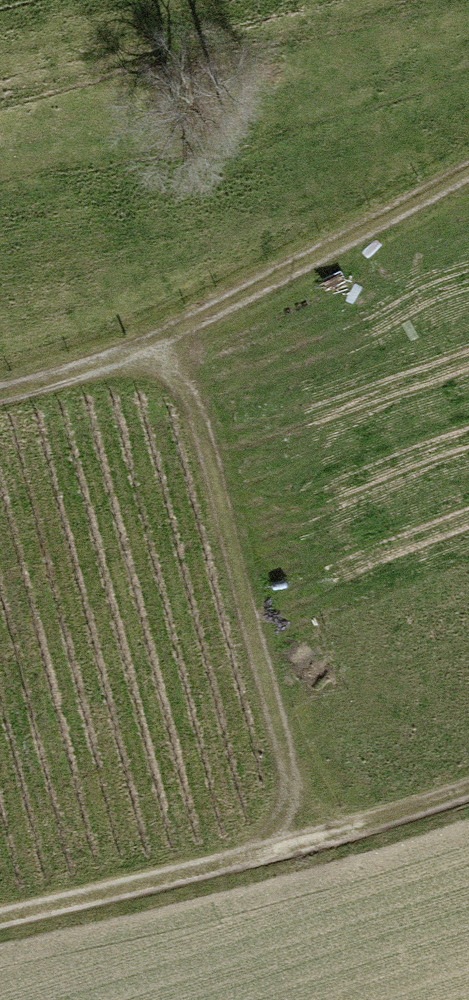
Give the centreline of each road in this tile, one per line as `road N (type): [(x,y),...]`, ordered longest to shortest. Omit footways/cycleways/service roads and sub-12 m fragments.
road 1 (track): [(147,339),(190,386),(309,839)]
road 2 (track): [(0,383),(147,339),(468,156)]
road 3 (track): [(0,918),(361,825),(468,785)]

